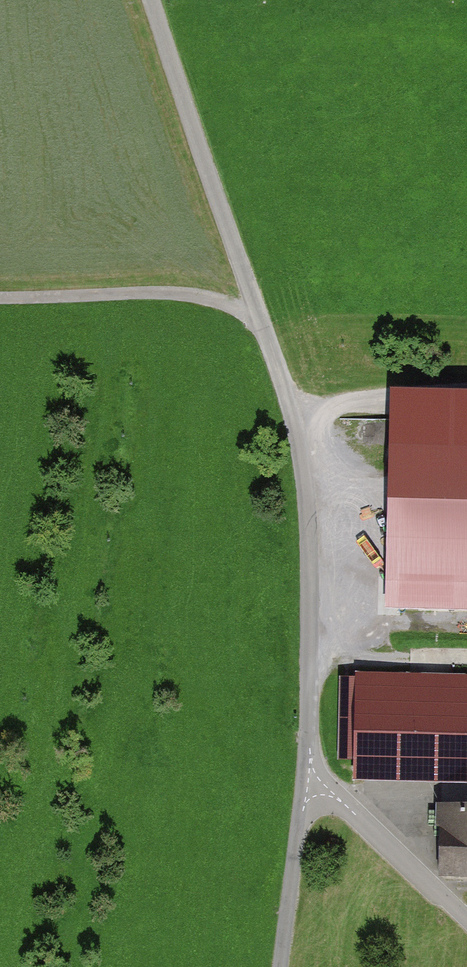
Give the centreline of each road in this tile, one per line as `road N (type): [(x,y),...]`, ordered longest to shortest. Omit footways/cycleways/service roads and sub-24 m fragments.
road 1 (unclassified): [(311,776),(308,484),(298,425),(147,0)]
road 2 (track): [(0,297),(138,294),(251,308)]
road 3 (unclassified): [(466,921),(311,776)]
road 4 (unclassified): [(282,966),(311,776)]

